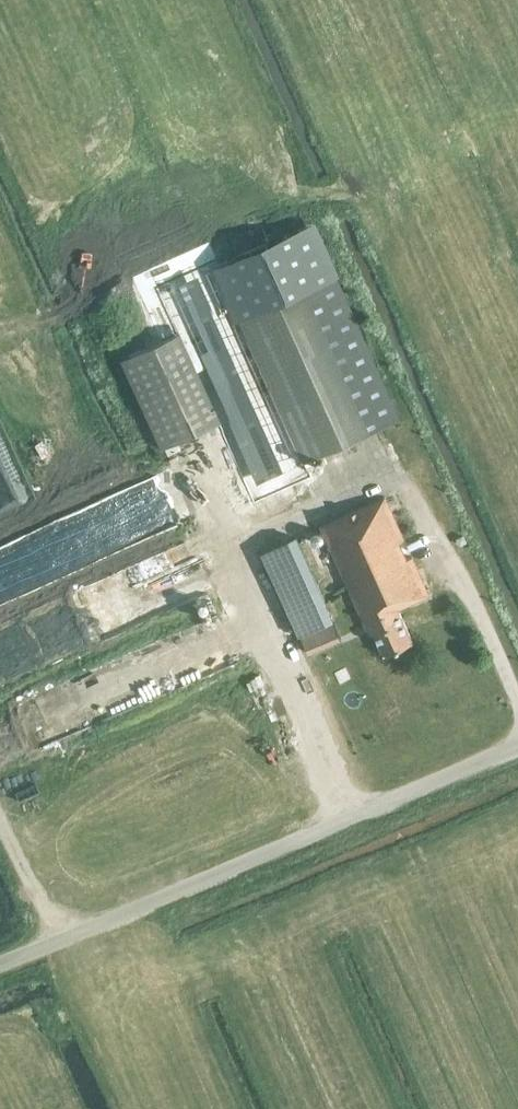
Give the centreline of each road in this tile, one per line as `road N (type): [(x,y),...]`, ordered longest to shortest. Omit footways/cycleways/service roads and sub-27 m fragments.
road 1 (unclassified): [(0,962),(517,742)]

